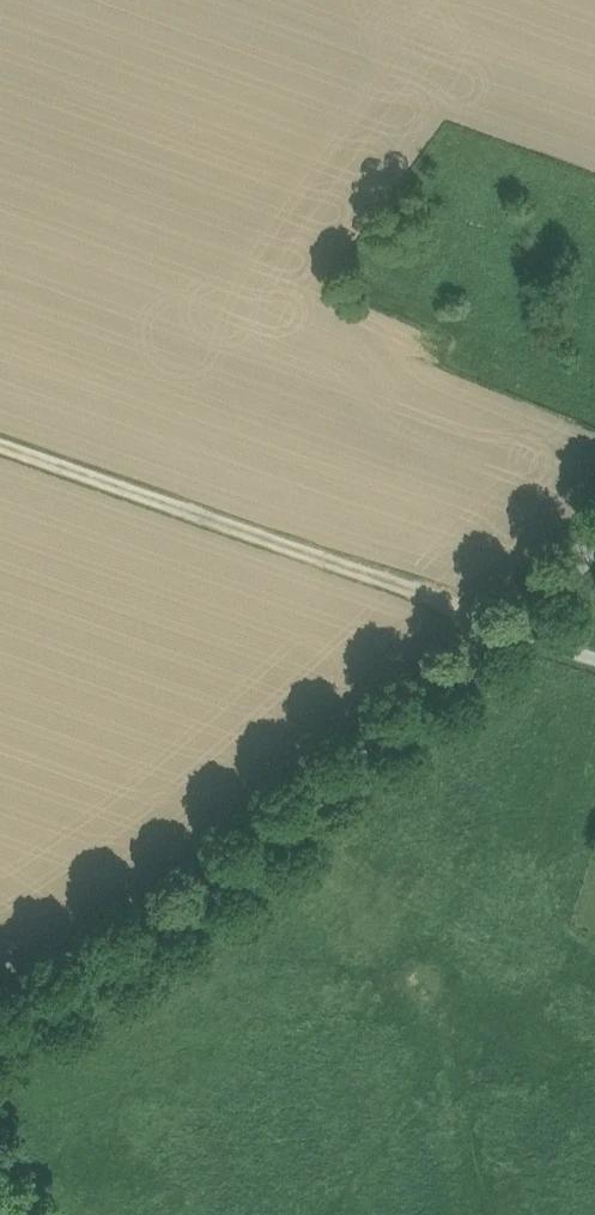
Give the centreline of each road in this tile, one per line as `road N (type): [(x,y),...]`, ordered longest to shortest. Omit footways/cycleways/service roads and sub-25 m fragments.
road 1 (tertiary): [(506,627),(226,877),(0,1029)]
road 2 (track): [(0,445),(506,627)]

